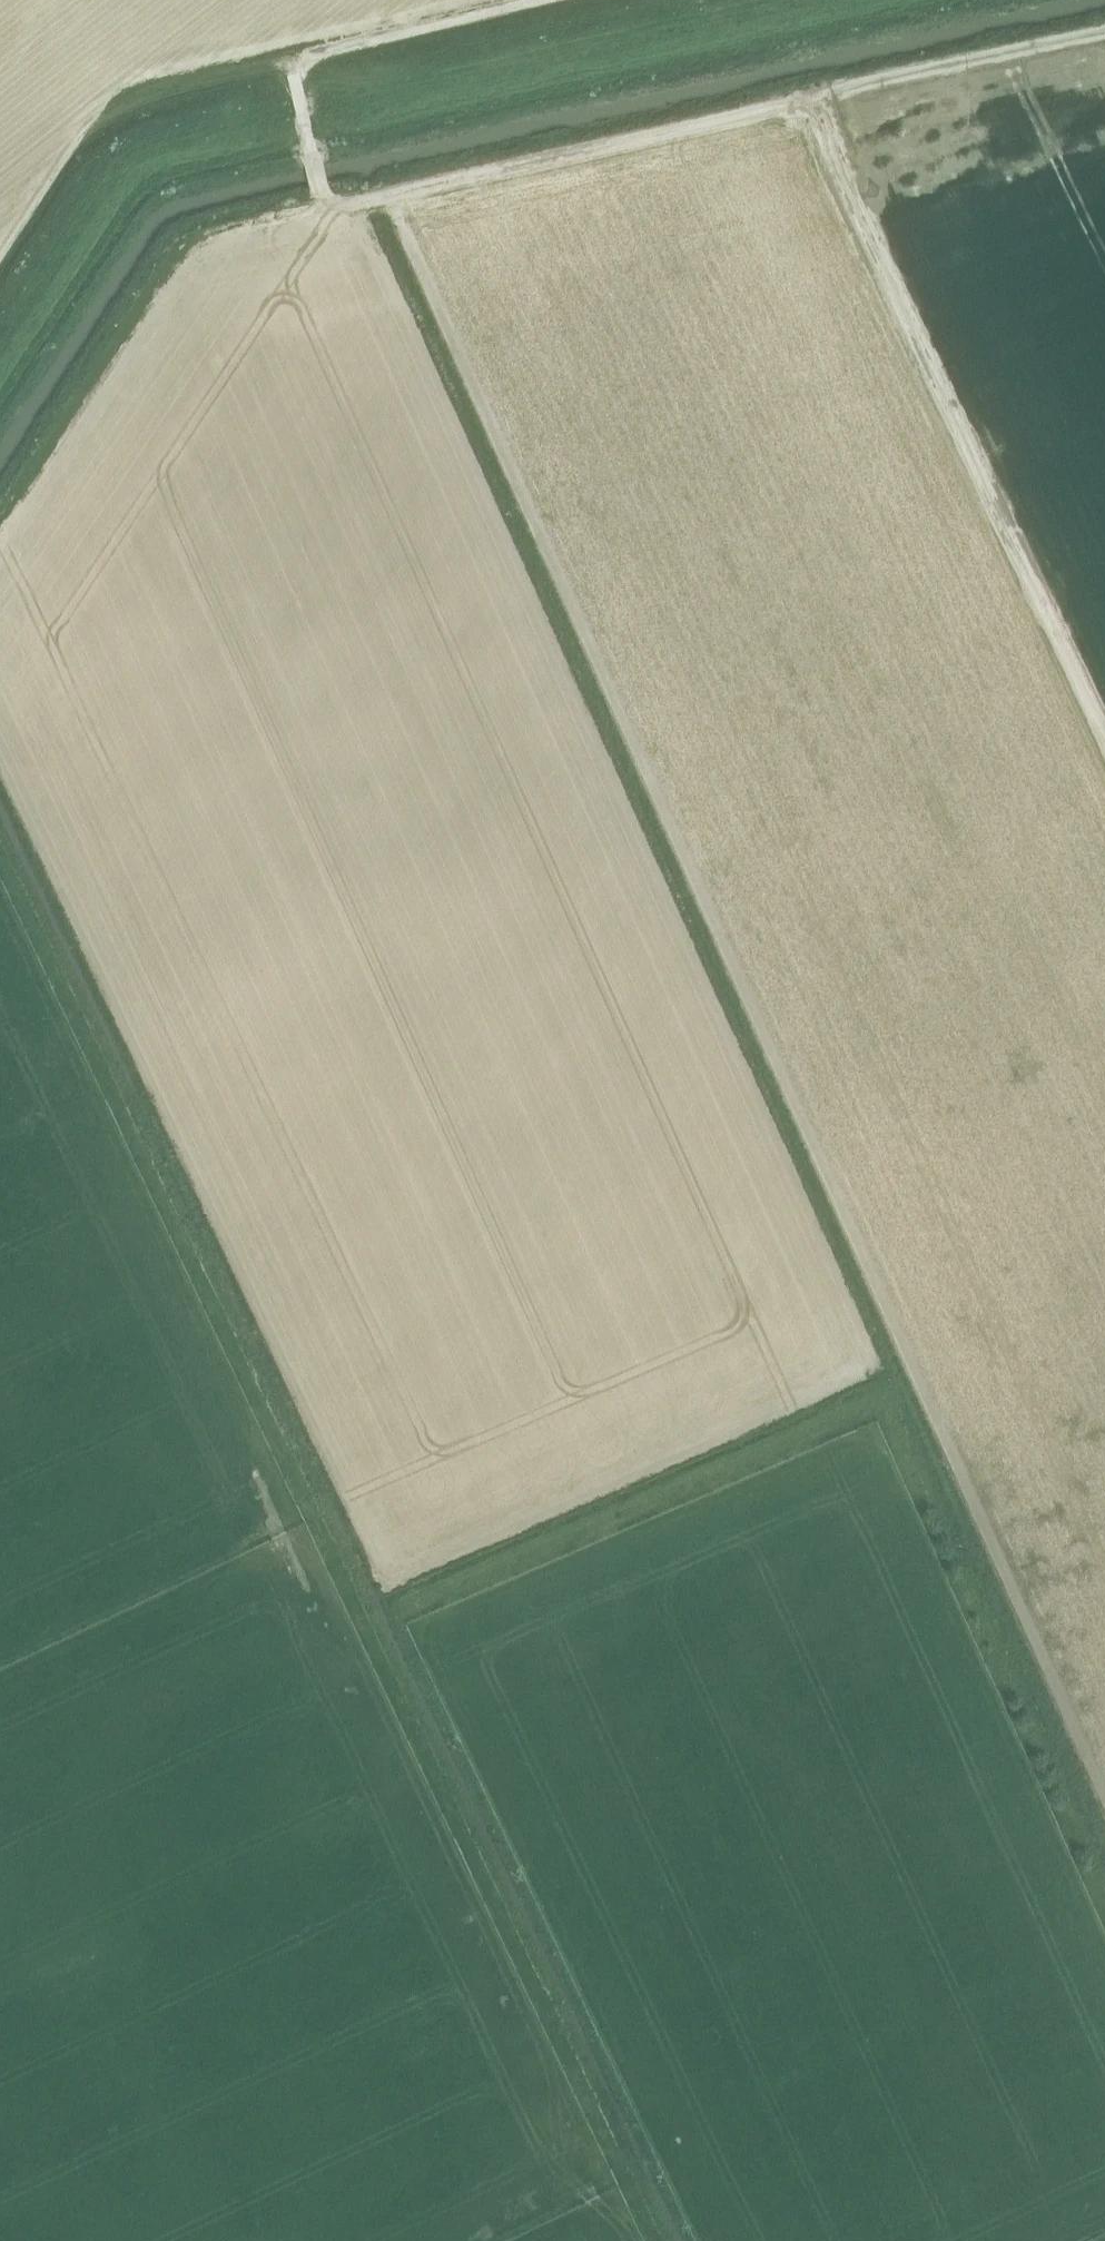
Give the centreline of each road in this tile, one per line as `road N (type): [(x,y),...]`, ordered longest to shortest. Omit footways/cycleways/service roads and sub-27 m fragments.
road 1 (track): [(1104,737),(803,99),(336,205),(322,194),(294,73),(302,60),(532,0)]
road 2 (track): [(0,846),(657,2240)]
road 3 (track): [(1104,33),(803,99)]

